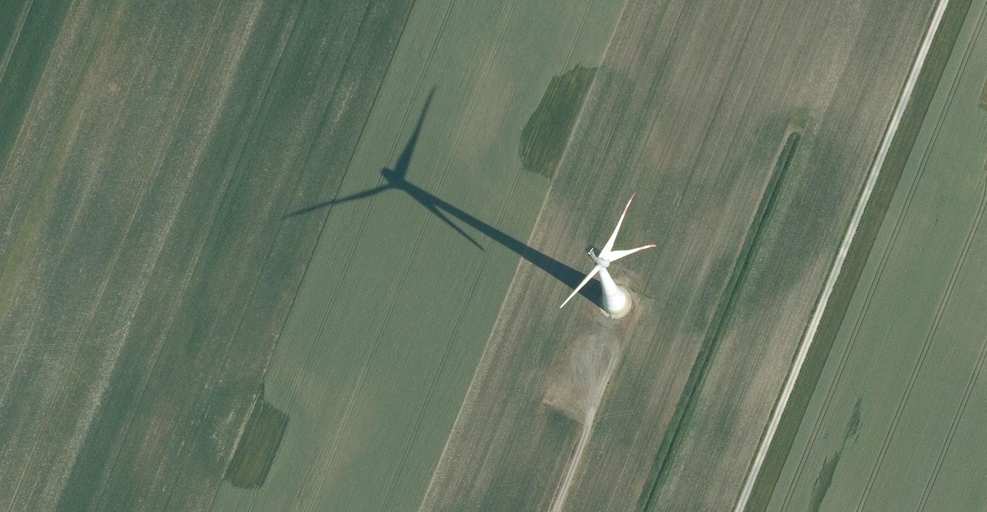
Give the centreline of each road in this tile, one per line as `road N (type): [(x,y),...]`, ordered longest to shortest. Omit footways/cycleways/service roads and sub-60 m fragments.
road 1 (track): [(941,0),(739,511)]
road 2 (track): [(554,511),(624,329)]

